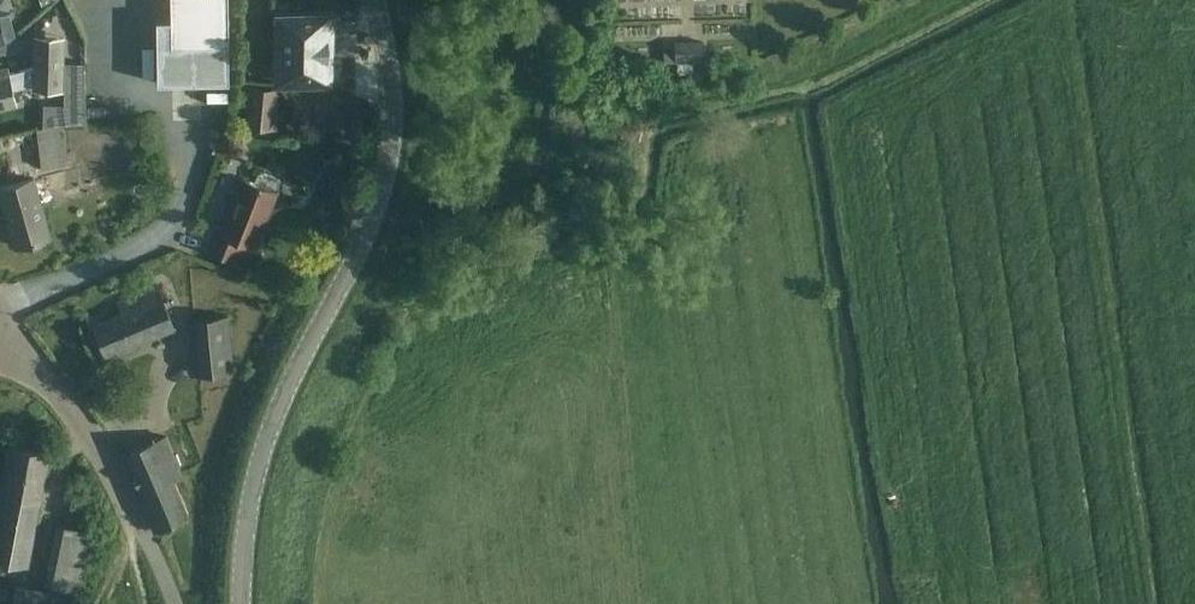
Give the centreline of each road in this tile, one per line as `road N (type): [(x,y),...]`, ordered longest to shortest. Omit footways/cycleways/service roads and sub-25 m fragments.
road 1 (unclassified): [(248,603),(255,513),(272,451),(366,255),(397,155),(399,113),(378,0)]
road 2 (residential): [(177,603),(100,449),(16,345)]

